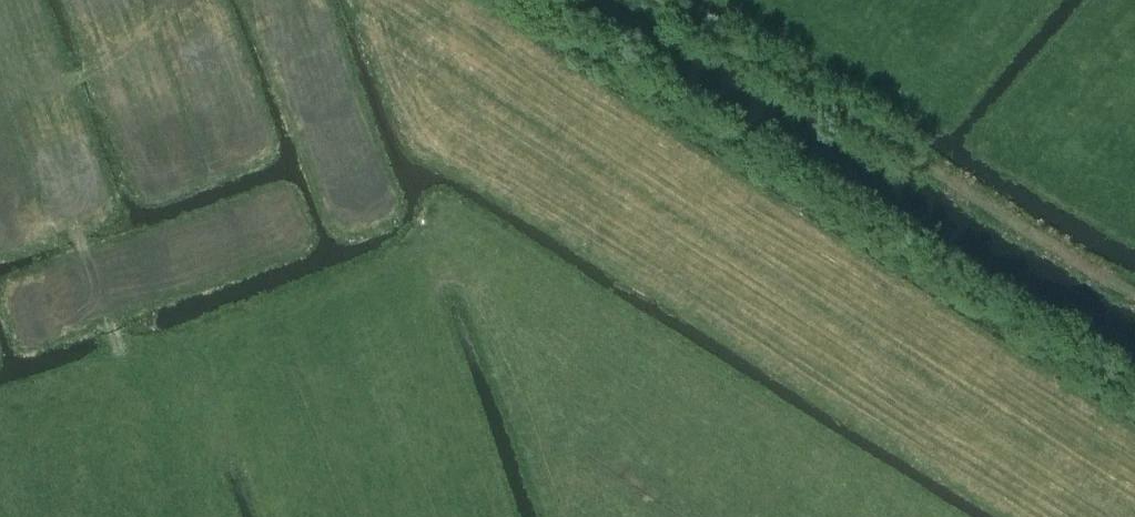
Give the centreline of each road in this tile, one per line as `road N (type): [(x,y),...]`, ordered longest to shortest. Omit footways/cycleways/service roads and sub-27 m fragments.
road 1 (track): [(186,516),(0,27)]

